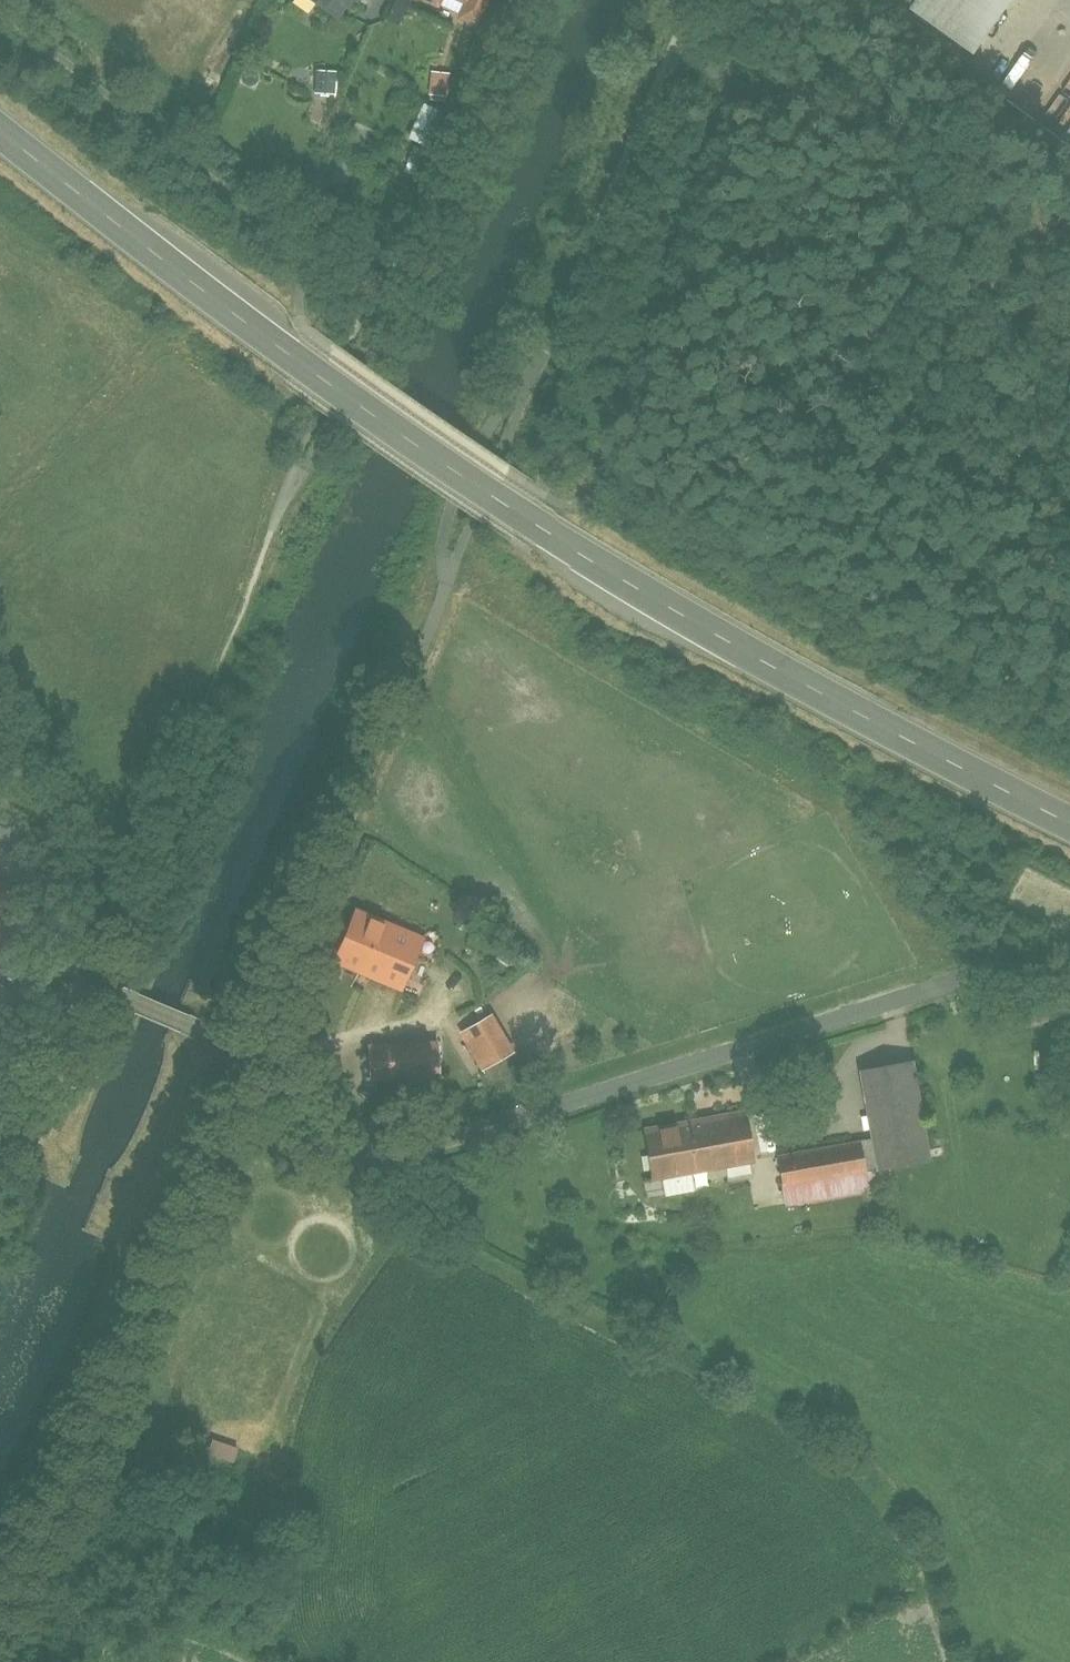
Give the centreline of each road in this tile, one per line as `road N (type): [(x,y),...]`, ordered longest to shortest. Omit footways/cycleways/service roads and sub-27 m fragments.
road 1 (primary): [(0,131),(304,363),(563,541),(836,700),(1069,819)]
road 2 (residential): [(246,1045),(290,1103),(345,1147),(387,1154),(975,971),(1069,954)]
road 3 (residential): [(0,1582),(48,1514),(101,1412),(246,1045)]
road 4 (residential): [(0,831),(67,945),(103,987),(246,1045)]

